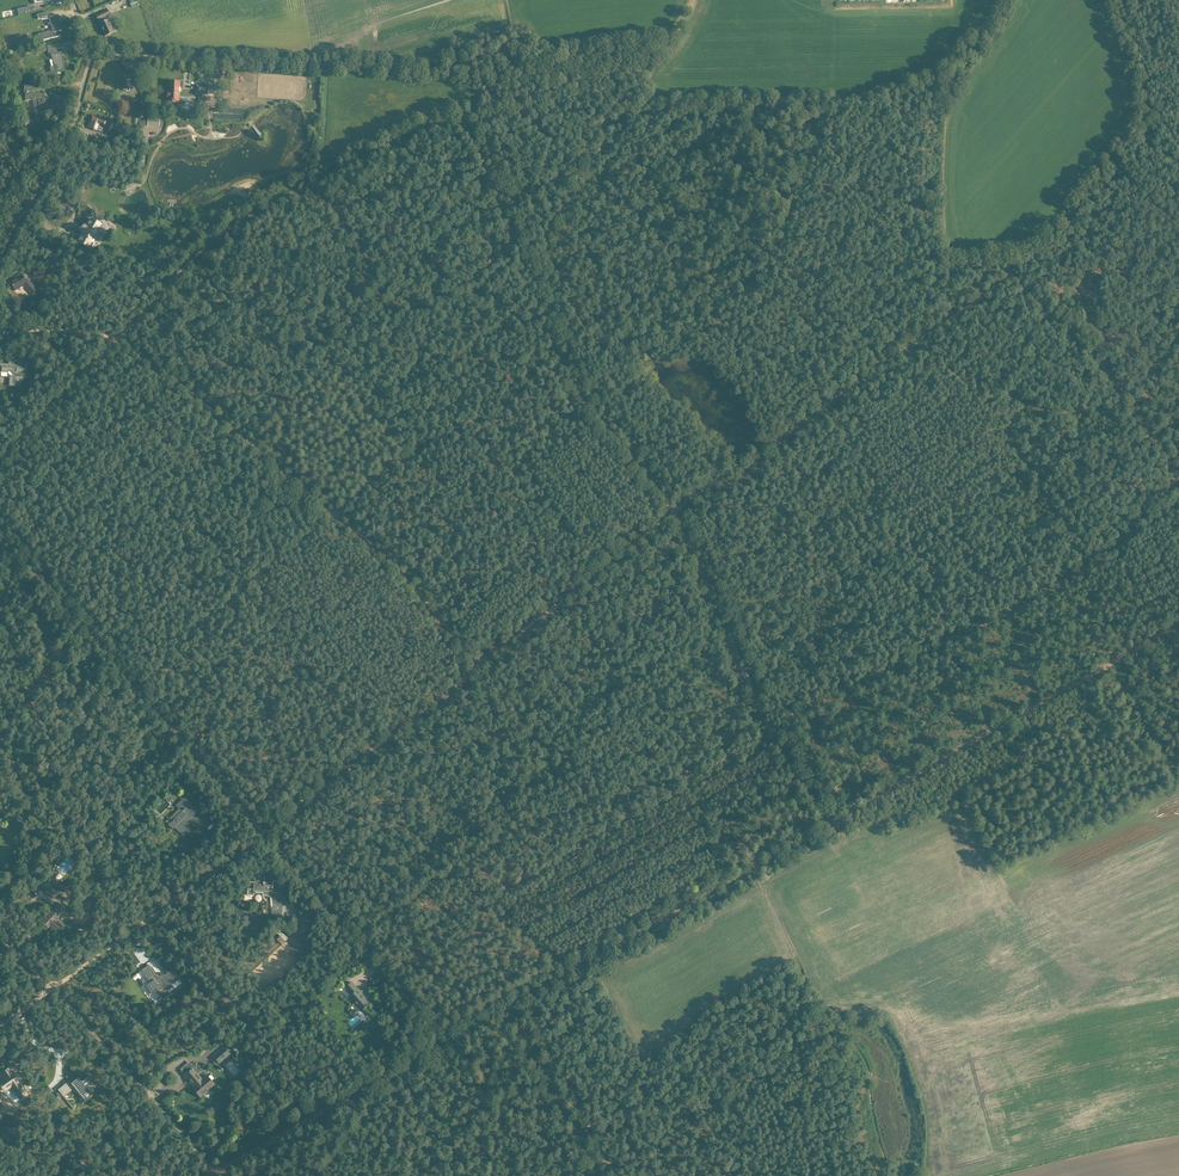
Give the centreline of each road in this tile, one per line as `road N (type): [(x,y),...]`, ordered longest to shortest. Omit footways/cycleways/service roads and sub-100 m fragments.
road 1 (track): [(1166,633),(212,1175)]
road 2 (track): [(264,831),(671,511),(707,486),(746,475),(768,448),(1021,261)]
road 3 (track): [(121,337),(224,232),(332,173),(462,118),(622,77)]
road 4 (track): [(127,676),(407,453),(569,368)]
road 5 (track): [(121,337),(390,558),(478,665)]
road 6 (track): [(993,0),(923,69),(855,94),(644,110),(632,74)]
road 7 (residential): [(264,831),(0,533)]
road 8 (track): [(564,89),(473,73),(234,62)]
road 9 (track): [(1122,0),(1148,100),(1145,124),(1068,220),(1021,261)]
road 10 (track): [(734,304),(777,269),(1021,261)]
road 11 (residential): [(0,461),(121,337),(0,329)]
road 12 (residential): [(442,1043),(264,831)]
road 13 (track): [(1009,273),(1147,415),(1177,469),(1175,481)]
road 14 (residential): [(49,988),(264,831)]
road 15 (track): [(742,342),(734,304),(713,273),(715,217),(736,187),(749,100)]
road 16 (residential): [(215,1174),(49,988)]
road 17 (unclassified): [(0,254),(72,128),(92,53)]
road 18 (track): [(508,1004),(599,1175)]
road 19 (track): [(579,362),(633,342),(714,335),(742,342)]
road 20 (track): [(827,1014),(752,866)]
road 21 (residential): [(234,62),(92,53)]

